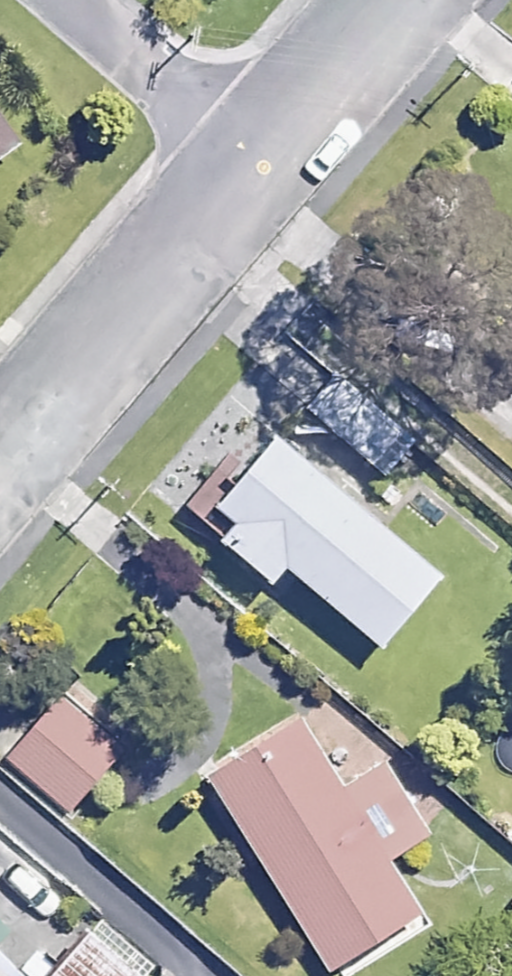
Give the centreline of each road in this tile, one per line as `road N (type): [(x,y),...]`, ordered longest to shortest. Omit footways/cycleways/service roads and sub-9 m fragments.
road 1 (residential): [(0,452),(246,167)]
road 2 (residential): [(246,167),(45,0)]
road 3 (residential): [(246,167),(388,0)]

